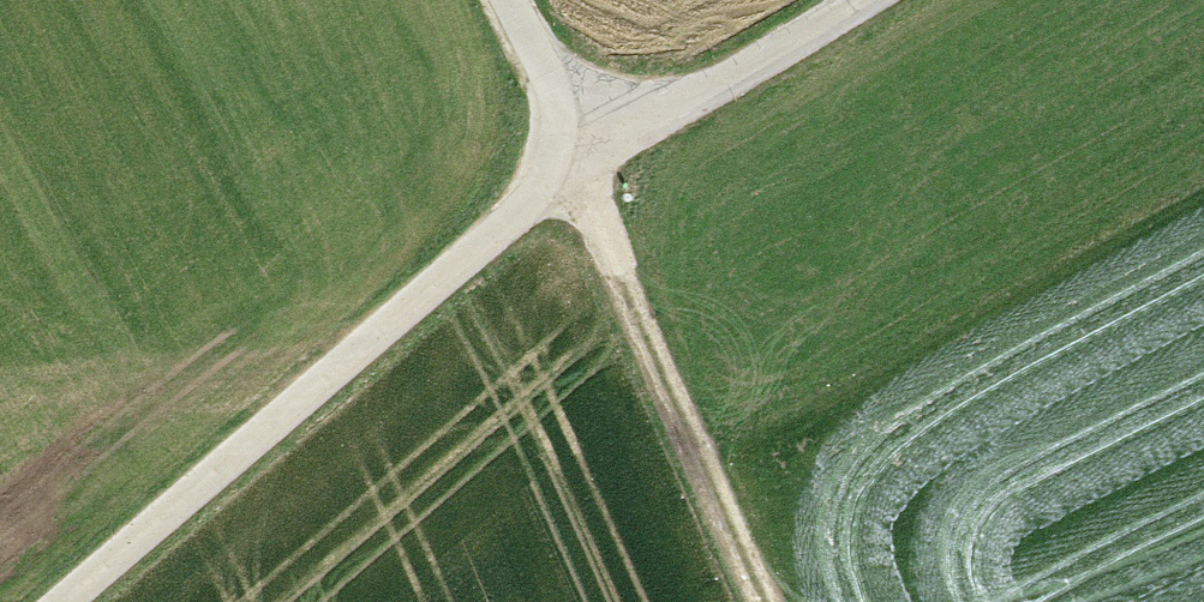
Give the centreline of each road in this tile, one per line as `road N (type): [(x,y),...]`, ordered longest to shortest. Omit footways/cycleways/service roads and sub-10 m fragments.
road 1 (track): [(762,601),(572,157),(70,601)]
road 2 (residential): [(860,0),(572,157),(492,0)]

